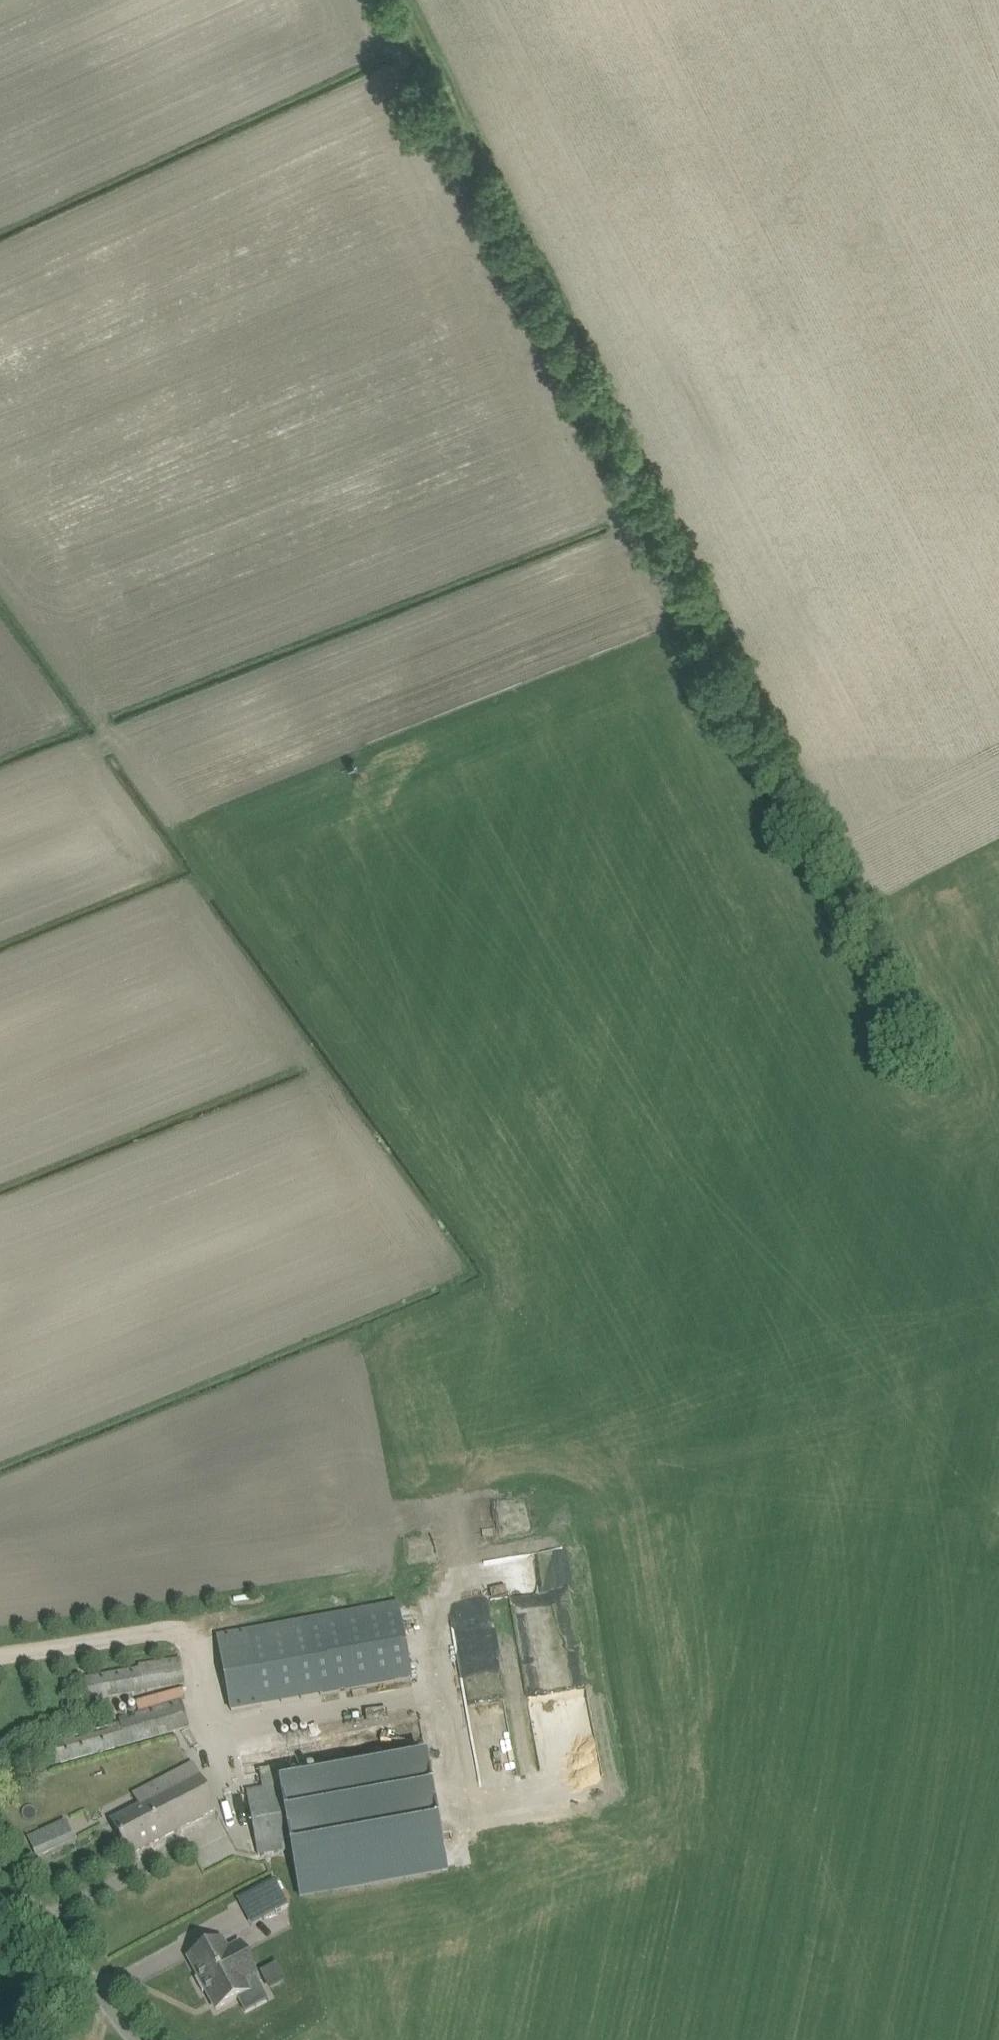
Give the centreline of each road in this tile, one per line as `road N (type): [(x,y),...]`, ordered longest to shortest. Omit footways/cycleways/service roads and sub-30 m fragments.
road 1 (track): [(948,1081),(720,651),(406,0)]
road 2 (unclassified): [(130,2039),(0,1882)]

